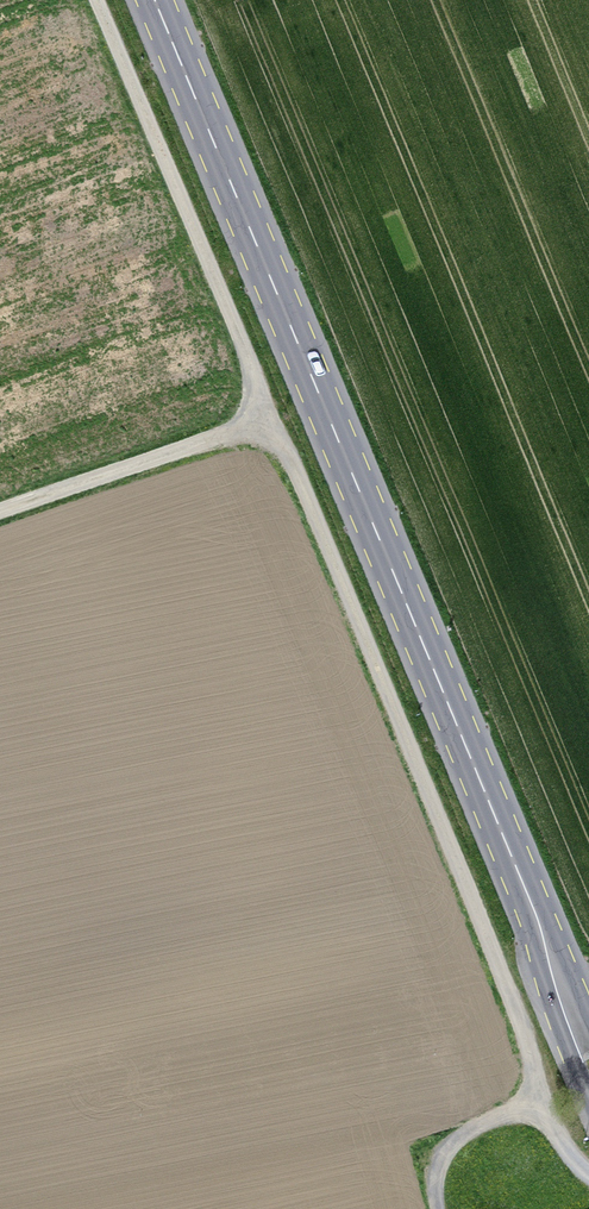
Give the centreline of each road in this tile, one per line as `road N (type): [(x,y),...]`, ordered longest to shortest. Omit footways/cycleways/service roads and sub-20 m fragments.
road 1 (track): [(525,1113),(533,1062),(97,0)]
road 2 (primary): [(154,0),(588,1053)]
road 3 (track): [(0,506),(272,421)]
road 4 (track): [(525,1113),(477,1125),(441,1166),(444,1208)]

